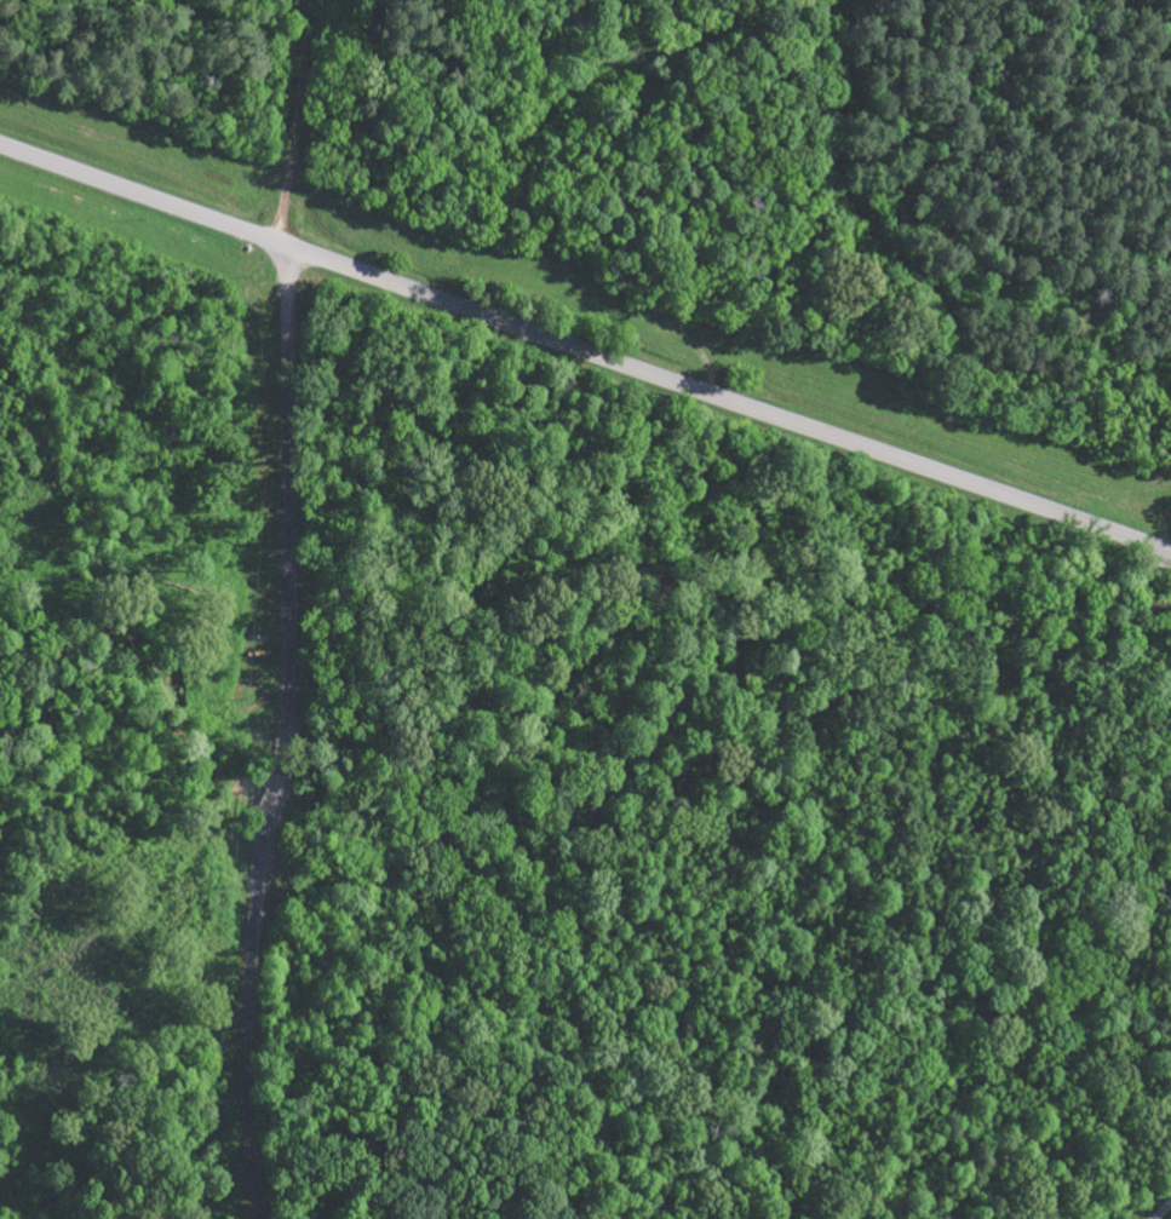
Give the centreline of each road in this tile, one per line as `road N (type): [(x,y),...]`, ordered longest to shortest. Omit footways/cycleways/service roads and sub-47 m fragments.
road 1 (tertiary): [(0,144),(1170,554)]
road 2 (residential): [(262,1185),(257,1005),(294,655),(286,245)]
road 3 (residential): [(286,245),(305,0)]

